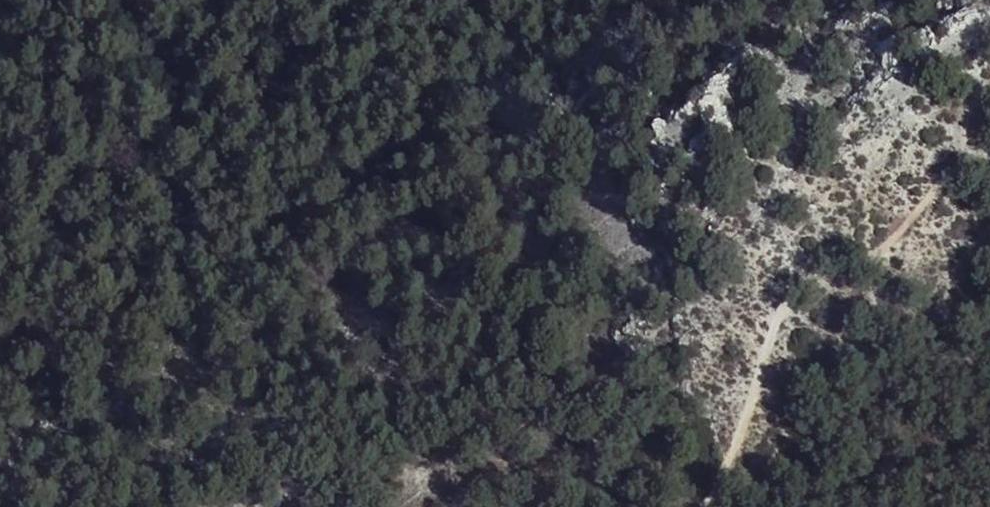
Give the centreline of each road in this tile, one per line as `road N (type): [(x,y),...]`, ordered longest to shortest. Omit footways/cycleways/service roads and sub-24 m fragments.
road 1 (track): [(661,506),(717,475),(737,447),(763,357),(793,306),(989,151)]

